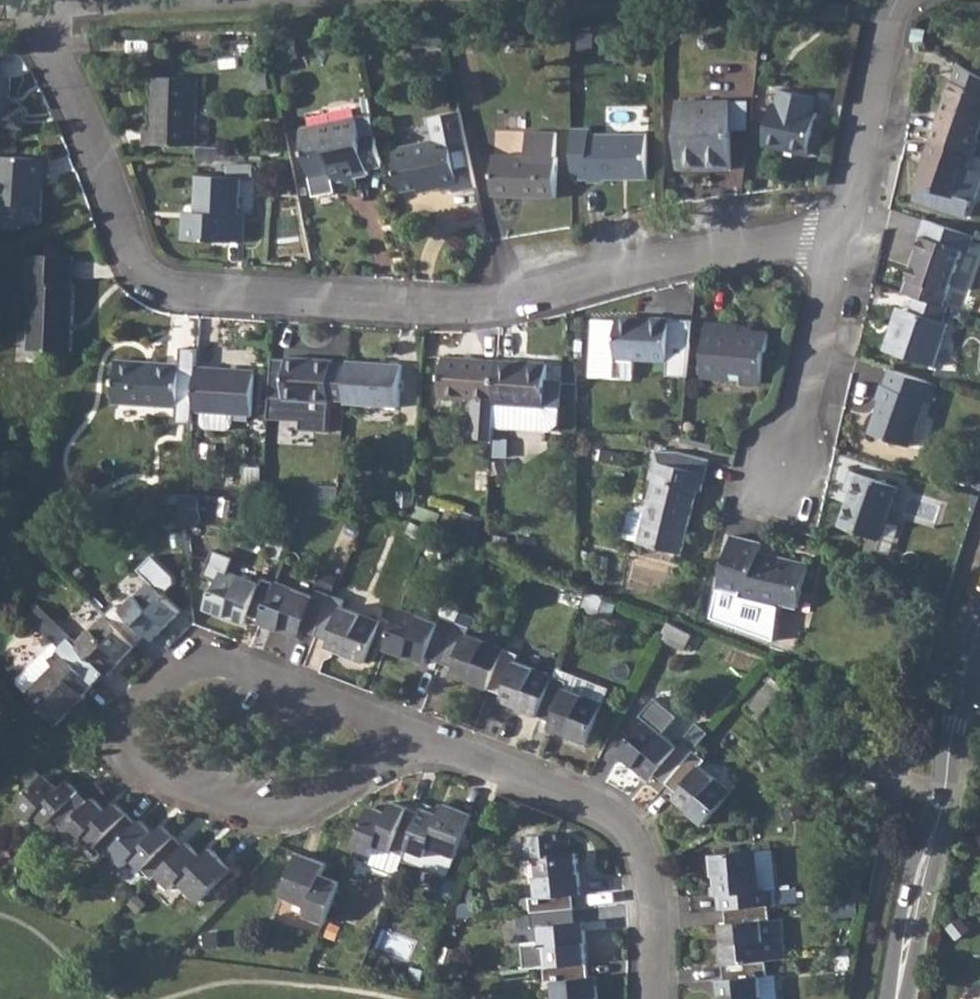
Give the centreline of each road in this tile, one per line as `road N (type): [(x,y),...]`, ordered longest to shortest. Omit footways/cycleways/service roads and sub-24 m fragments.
road 1 (residential): [(39,9),(136,256),(166,288),(484,303),(684,256),(808,237),(833,246)]
road 2 (residential): [(201,661),(177,672),(148,706),(134,729),(138,750),(153,765),(260,812),(302,810),(414,741)]
road 3 (residential): [(414,741),(605,809),(630,834),(646,865),(653,906),(651,998)]
road 4 (tertiary): [(979,631),(889,998)]
road 5 (residential): [(833,246),(896,0)]
road 6 (residential): [(784,470),(833,246)]
road 7 (residential): [(414,741),(201,661)]

